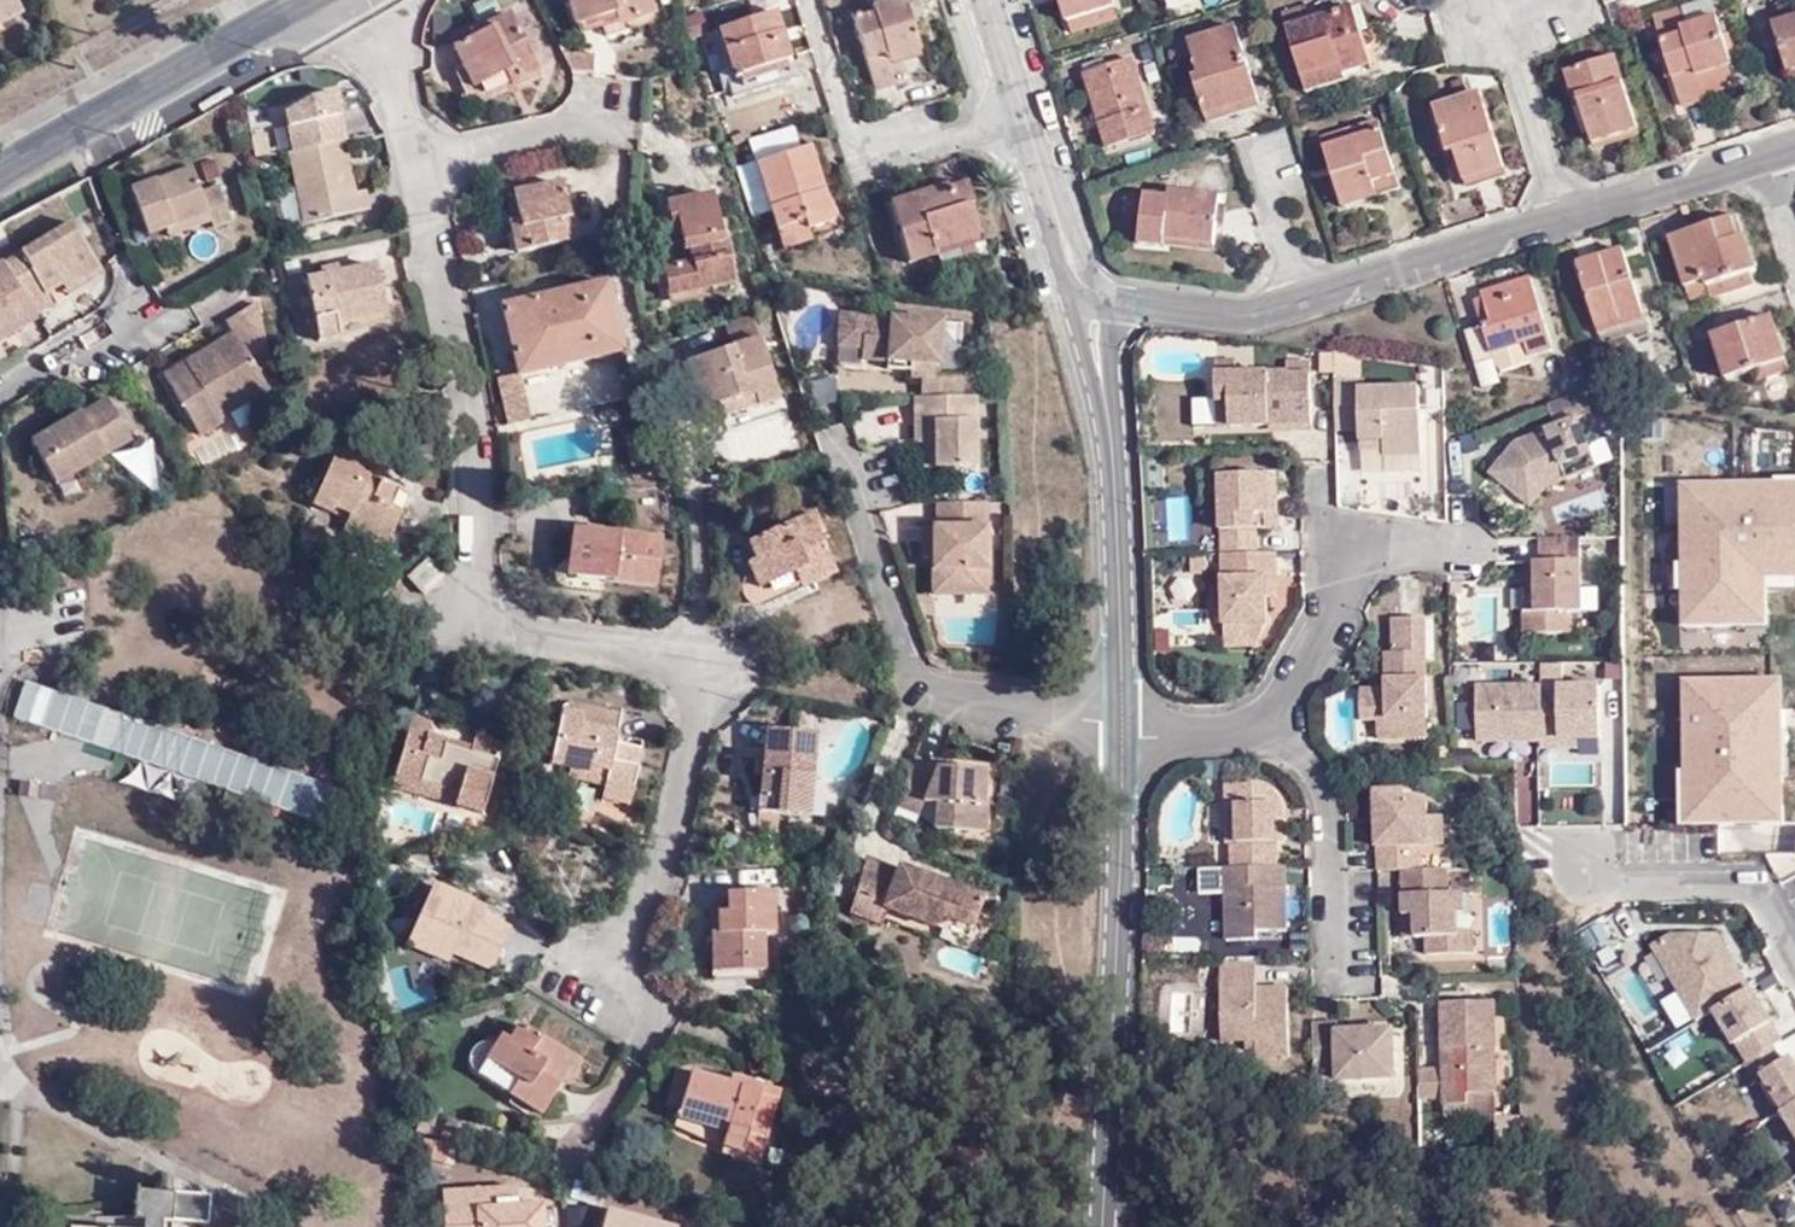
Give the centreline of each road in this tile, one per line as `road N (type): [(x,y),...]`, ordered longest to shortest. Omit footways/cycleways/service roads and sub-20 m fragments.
road 1 (residential): [(426,174),(487,596),(519,625),(704,665),(658,861),(608,983)]
road 2 (residential): [(1104,1226),(1123,730)]
road 3 (residential): [(850,464),(917,678),(935,691),(1123,730)]
road 4 (secondary): [(304,0),(0,171)]
road 5 (residential): [(819,0),(856,136),(869,148),(905,150),(1028,117)]
road 6 (residential): [(1123,730),(1109,427)]
road 7 (residential): [(1299,300),(1567,216)]
road 8 (residential): [(1340,964),(1328,803),(1309,758),(1261,732)]
road 9 (residential): [(1589,877),(1636,887),(1758,885),(1794,947)]
road 10 (residential): [(1374,546),(1295,690),(1261,732)]
road 11 (residential): [(1505,12),(1567,216)]
road 12 (residential): [(1567,216),(1768,154)]
road 13 (residential): [(426,174),(617,116)]
road 14 (residential): [(1113,302),(1220,312),(1299,300)]
road 15 (residential): [(366,0),(426,174)]
road 16 (residential): [(1252,138),(1299,300)]
road 17 (residential): [(133,306),(0,391)]
road 18 (residential): [(1261,732),(1123,730)]
road 19 (residential): [(1113,302),(1051,188)]
road 20 (residential): [(1072,306),(1109,427)]
road 21 (residential): [(1109,427),(1113,302)]
road 22 (residential): [(1028,117),(990,0)]

